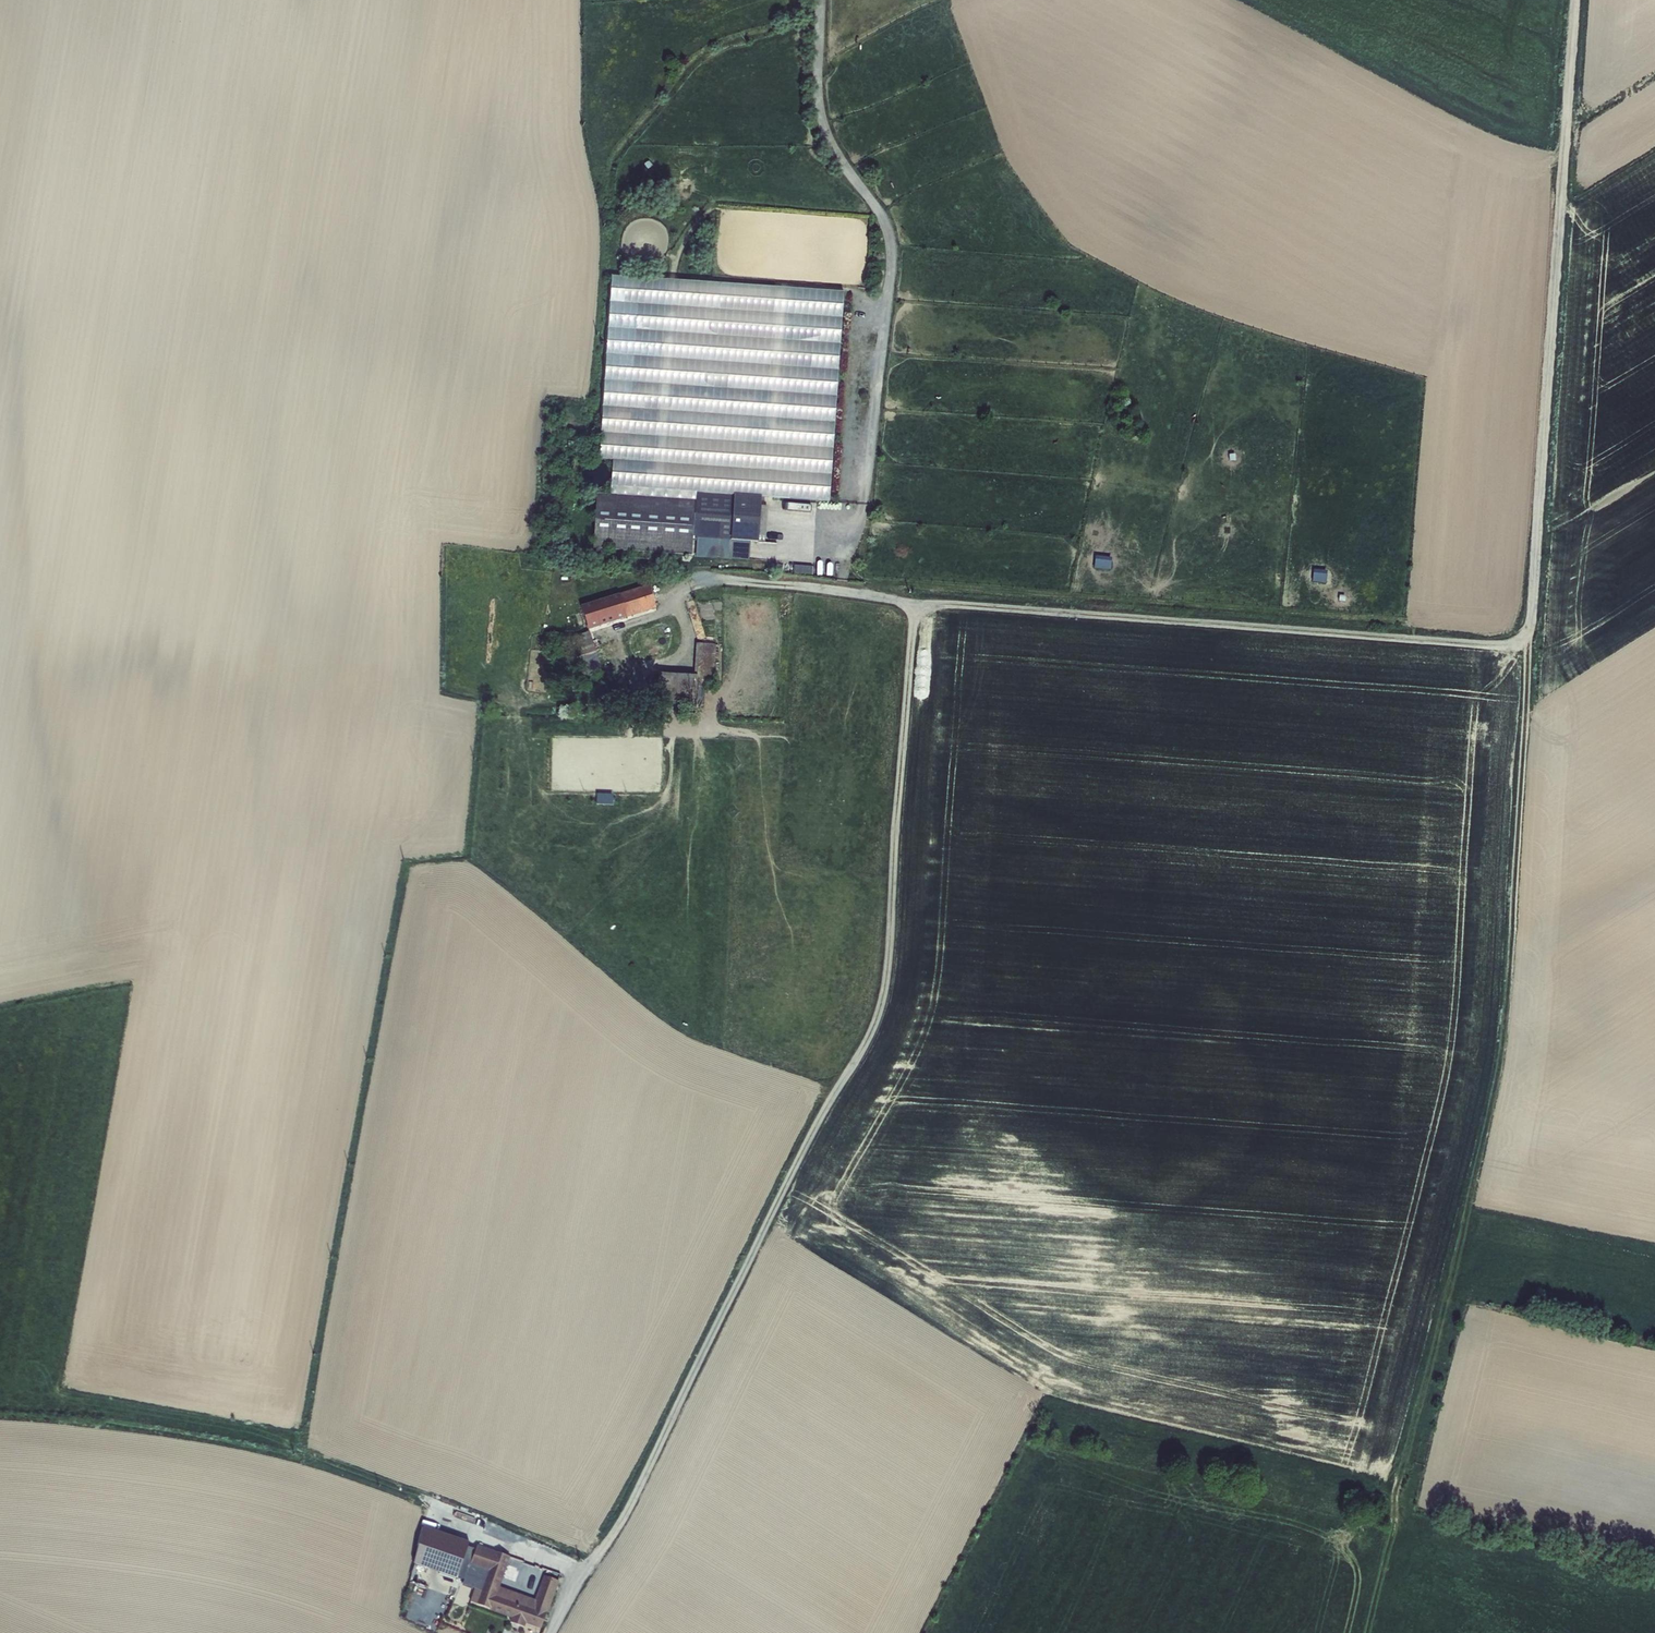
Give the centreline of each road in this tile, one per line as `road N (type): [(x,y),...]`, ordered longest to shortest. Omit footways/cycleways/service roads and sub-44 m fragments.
road 1 (track): [(1581,0),(1536,640),(917,603),(890,985),(627,1520),(581,1578),(552,1632)]
road 2 (track): [(917,603),(695,580)]

